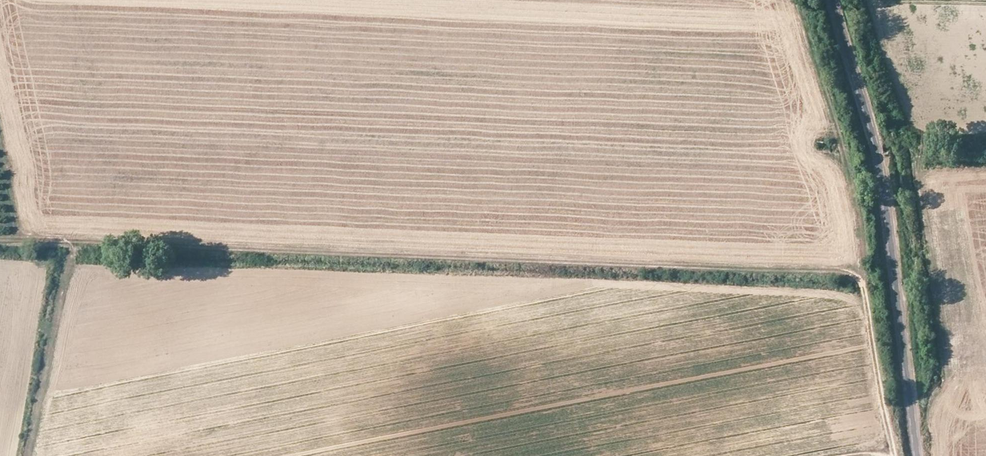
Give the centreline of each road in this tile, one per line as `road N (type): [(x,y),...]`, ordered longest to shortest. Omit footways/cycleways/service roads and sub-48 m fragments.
road 1 (track): [(892,455),(859,277),(0,240)]
road 2 (tertiary): [(832,0),(878,158),(918,455)]
road 3 (track): [(859,277),(848,173),(800,0)]

